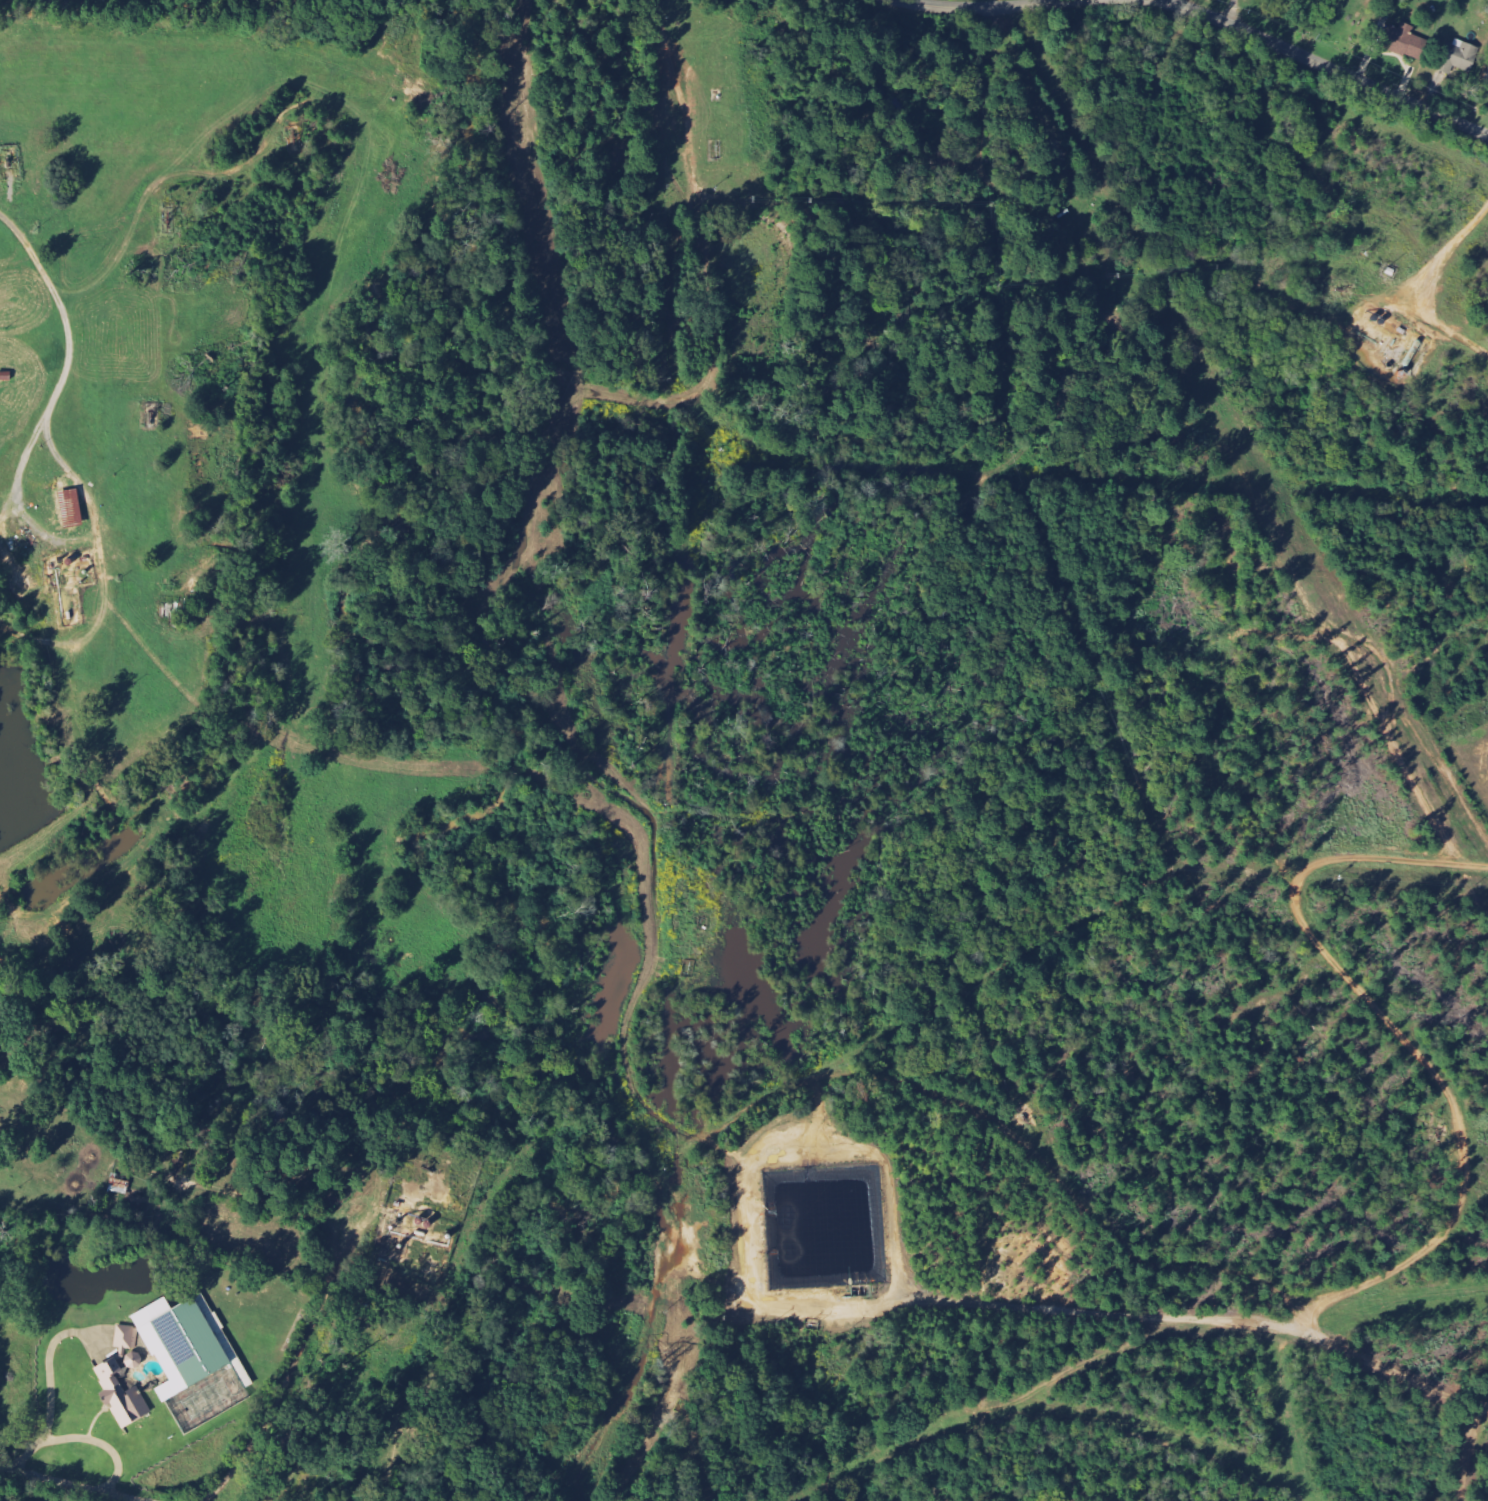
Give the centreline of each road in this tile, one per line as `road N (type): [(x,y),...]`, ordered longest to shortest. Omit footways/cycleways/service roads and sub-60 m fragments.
road 1 (residential): [(1150,0),(1191,10),(1487,136)]
road 2 (residential): [(895,0),(965,9),(1079,0)]

